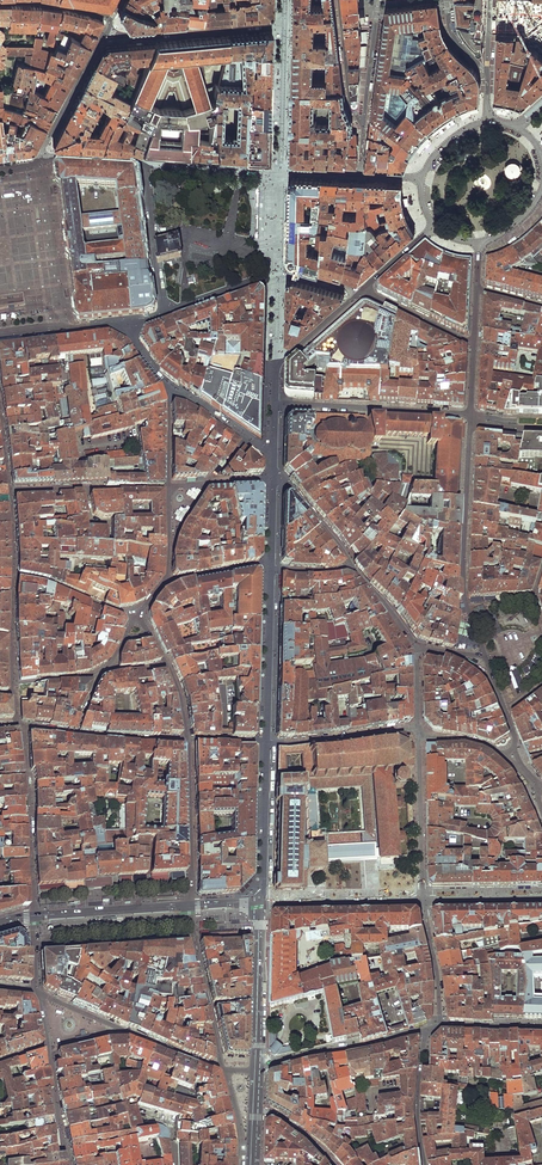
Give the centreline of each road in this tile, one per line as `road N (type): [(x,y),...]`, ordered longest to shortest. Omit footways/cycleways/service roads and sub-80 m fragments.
road 1 (residential): [(125,330),(168,387),(167,581),(135,617),(173,677),(187,740)]
road 2 (residential): [(514,745),(464,599),(471,416)]
road 3 (residential): [(420,735),(422,888),(440,1024)]
road 4 (tertiary): [(257,1069),(263,903),(192,906)]
road 5 (residential): [(187,740),(293,742),(409,729),(420,735)]
road 6 (residential): [(276,404),(471,416)]
road 7 (tertiary): [(192,906),(0,923)]
road 8 (residential): [(257,1069),(425,1030)]
road 9 (residential): [(187,740),(192,906)]
road 10 (residential): [(192,906),(223,1069)]
road 11 (residential): [(423,1164),(417,1097),(425,1030)]
road 12 (residential): [(338,0),(350,99),(364,122)]
road 13 (residential): [(361,290),(474,341)]
road 14 (residential): [(380,0),(364,122)]

